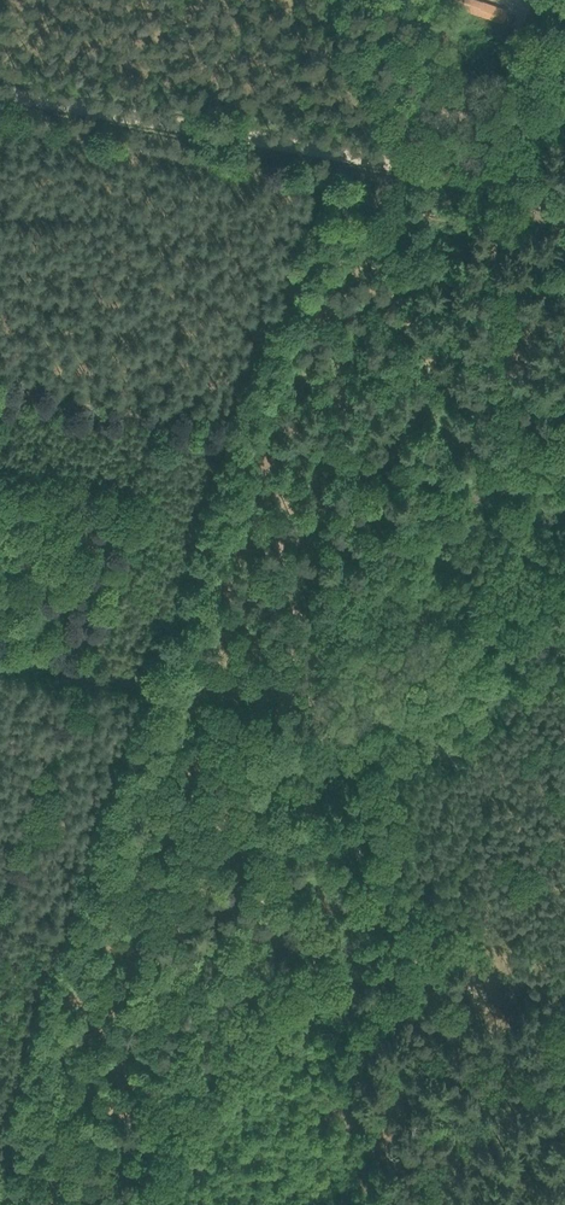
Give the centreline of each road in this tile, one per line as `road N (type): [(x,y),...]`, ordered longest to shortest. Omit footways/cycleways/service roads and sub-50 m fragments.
road 1 (track): [(0,1196),(248,430)]
road 2 (track): [(501,183),(0,98)]
road 3 (track): [(488,445),(404,455),(0,398)]
road 4 (track): [(275,735),(142,693),(0,669)]
road 5 (track): [(501,183),(555,0)]

